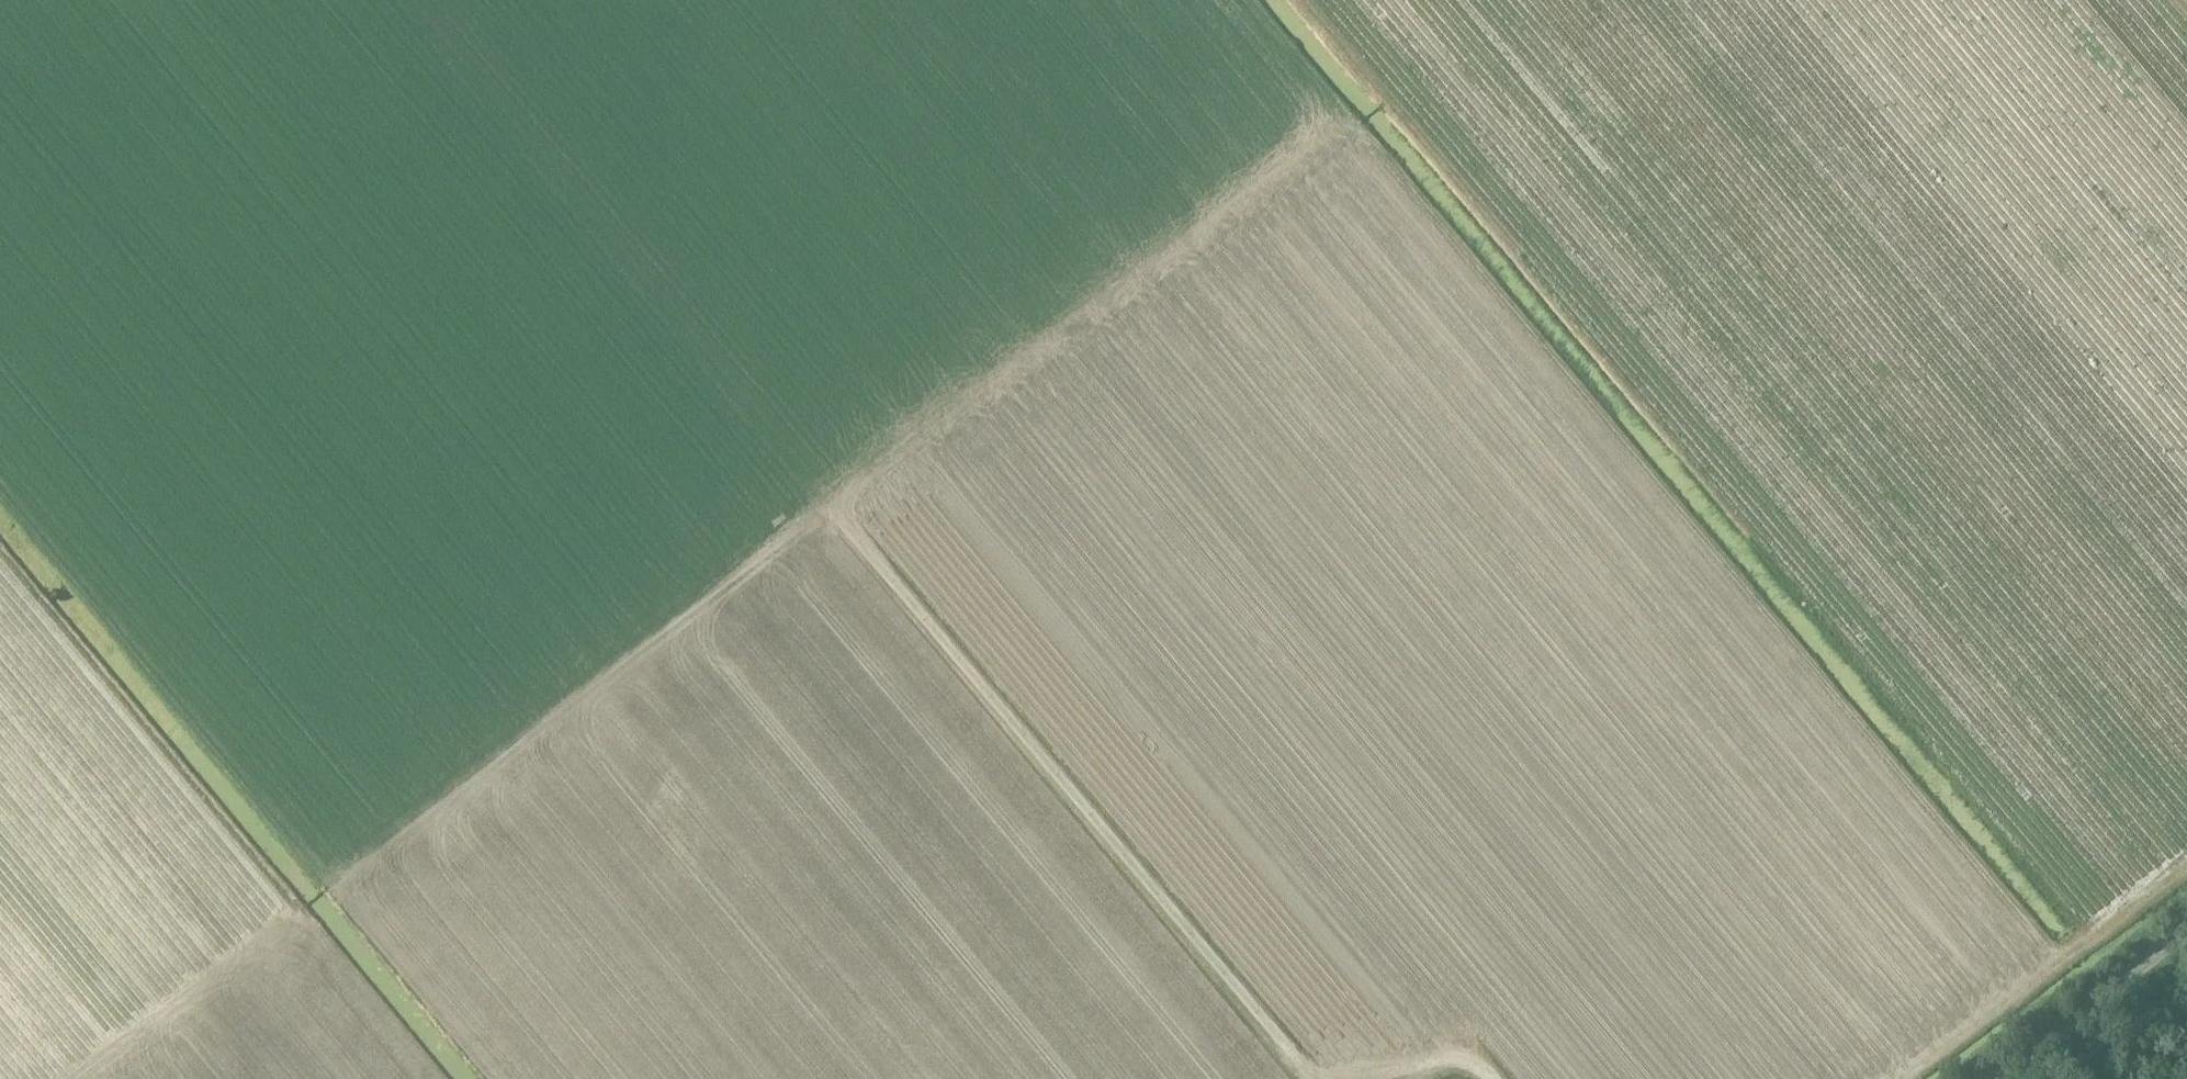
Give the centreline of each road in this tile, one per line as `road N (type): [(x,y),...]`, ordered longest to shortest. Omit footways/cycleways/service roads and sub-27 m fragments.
road 1 (track): [(1314,1078),(837,517)]
road 2 (unclassified): [(1987,1078),(2186,931)]
road 3 (track): [(1491,1078),(1467,1061),(1437,1059),(1359,1078)]

